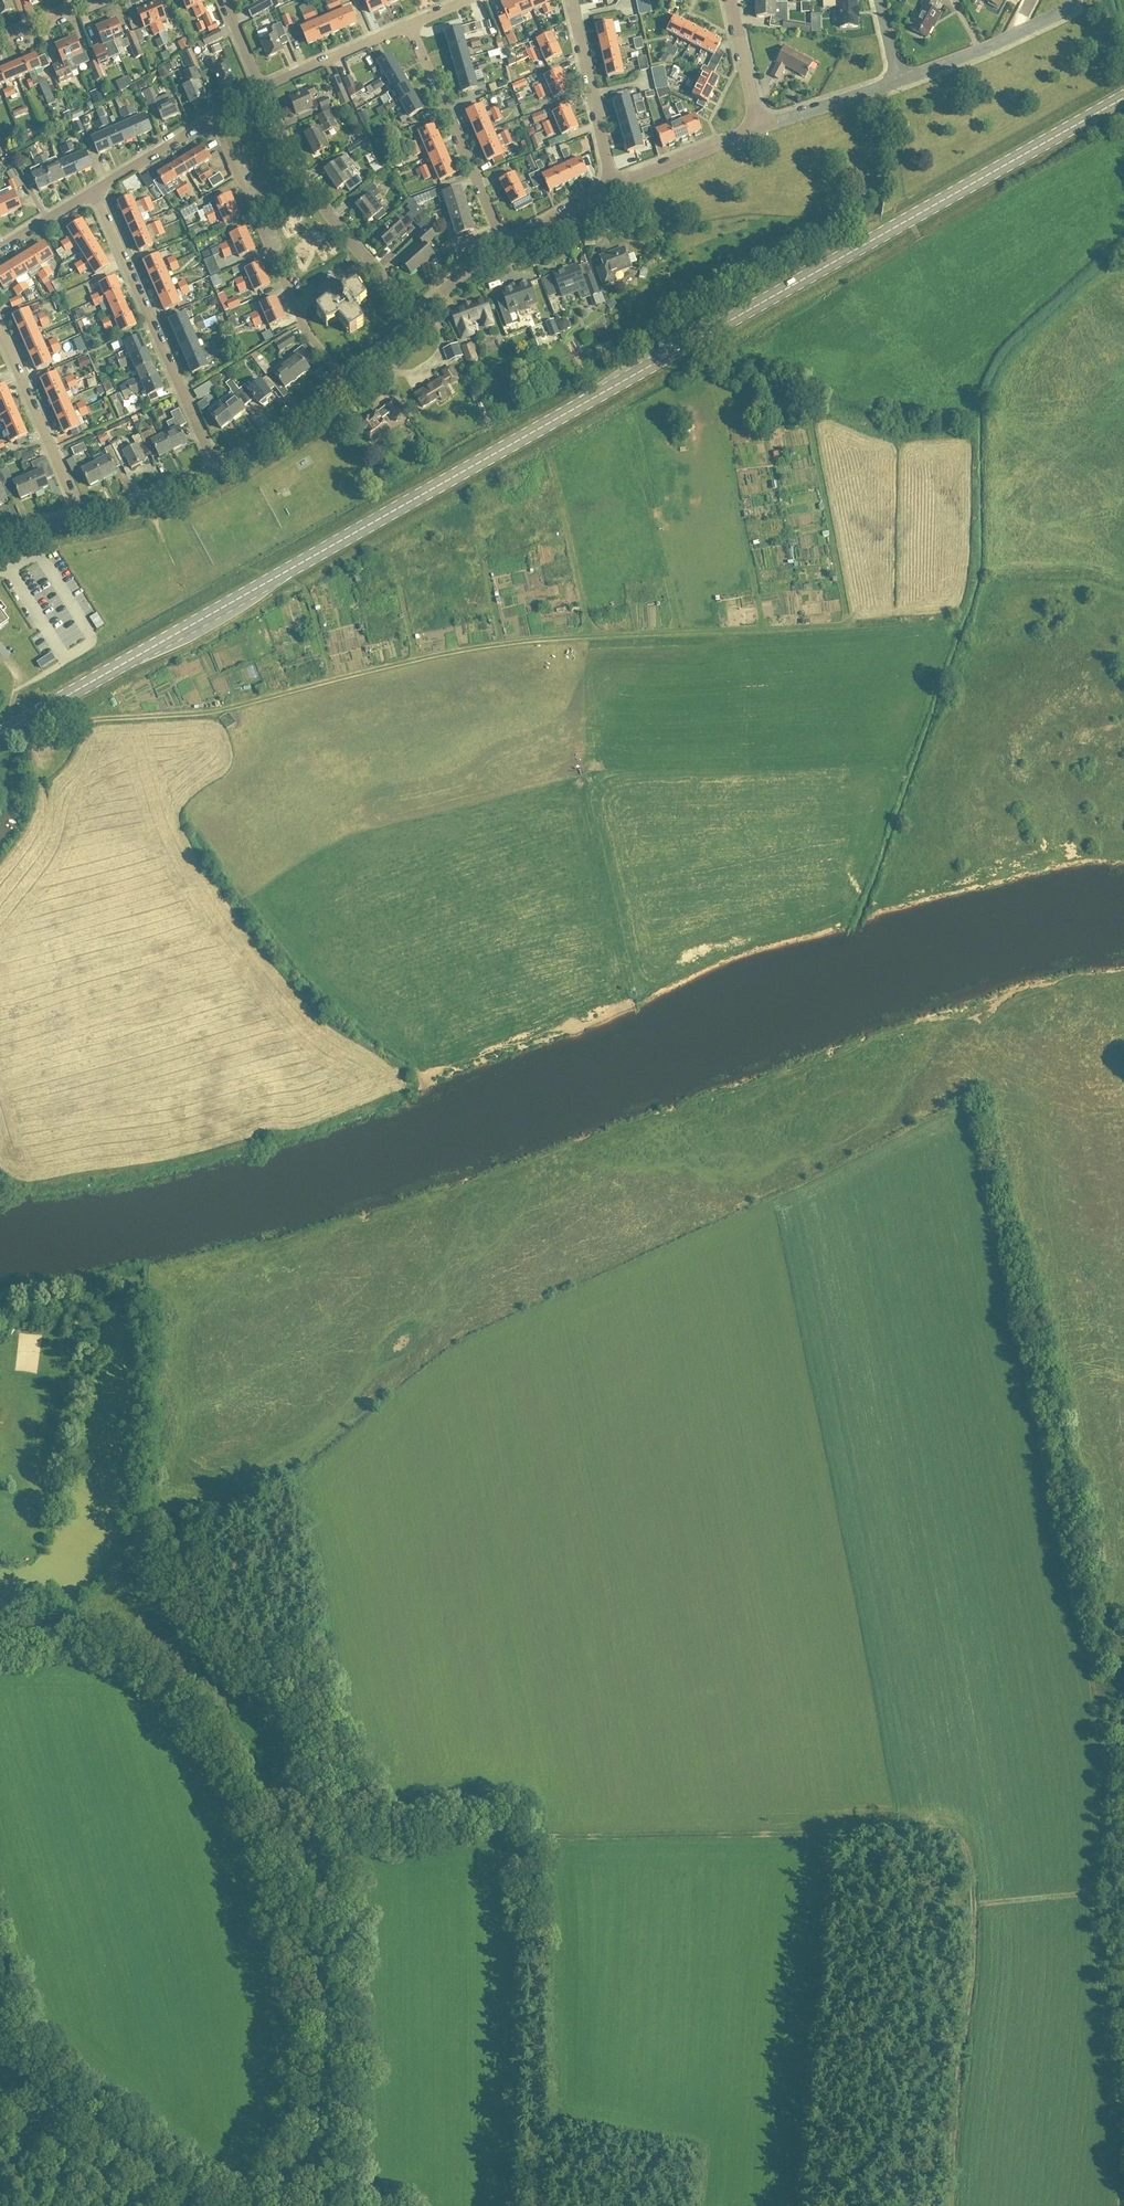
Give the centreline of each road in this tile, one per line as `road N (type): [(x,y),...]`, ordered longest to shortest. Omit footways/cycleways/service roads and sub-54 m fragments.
road 1 (primary): [(0,734),(1123,98)]
road 2 (track): [(14,726),(35,751),(89,720),(228,709),(423,658),(528,641),(909,621)]
road 3 (residential): [(219,471),(94,191)]
road 4 (tertiary): [(204,2205),(0,2059)]
road 5 (residential): [(504,244),(409,26)]
road 6 (track): [(847,625),(813,416)]
road 7 (residential): [(296,308),(213,117)]
road 8 (track): [(725,429),(763,629)]
road 9 (residential): [(365,260),(302,176),(260,88)]
road 10 (residential): [(79,514),(0,330)]
road 11 (residential): [(897,82),(1053,18),(1072,0)]
road 12 (residential): [(613,187),(572,0)]
road 13 (track): [(552,464),(588,637)]
road 14 (residential): [(260,88),(409,26)]
road 15 (residential): [(613,187),(761,130)]
road 16 (residential): [(219,471),(346,384)]
road 17 (residential): [(79,514),(219,471)]
road 18 (residential): [(761,130),(897,82)]
road 19 (residential): [(94,191),(213,117)]
road 20 (residential): [(761,130),(731,0)]
road 21 (residential): [(504,244),(613,187)]

